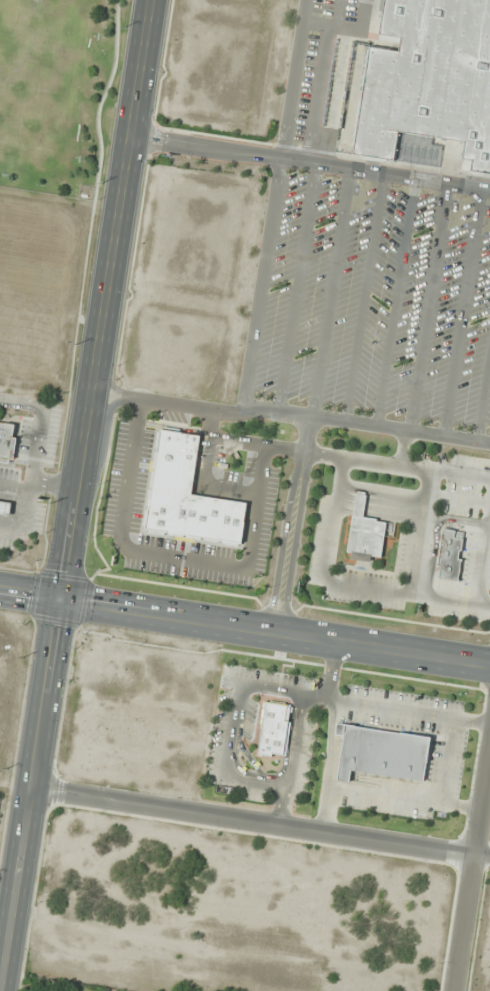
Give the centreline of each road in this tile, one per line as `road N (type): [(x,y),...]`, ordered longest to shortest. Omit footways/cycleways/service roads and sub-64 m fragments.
road 1 (tertiary): [(59,599),(149,0)]
road 2 (residential): [(33,786),(474,855)]
road 3 (secondary): [(489,665),(59,599)]
road 4 (tertiary): [(5,990),(59,599)]
road 5 (residential): [(454,990),(489,751)]

